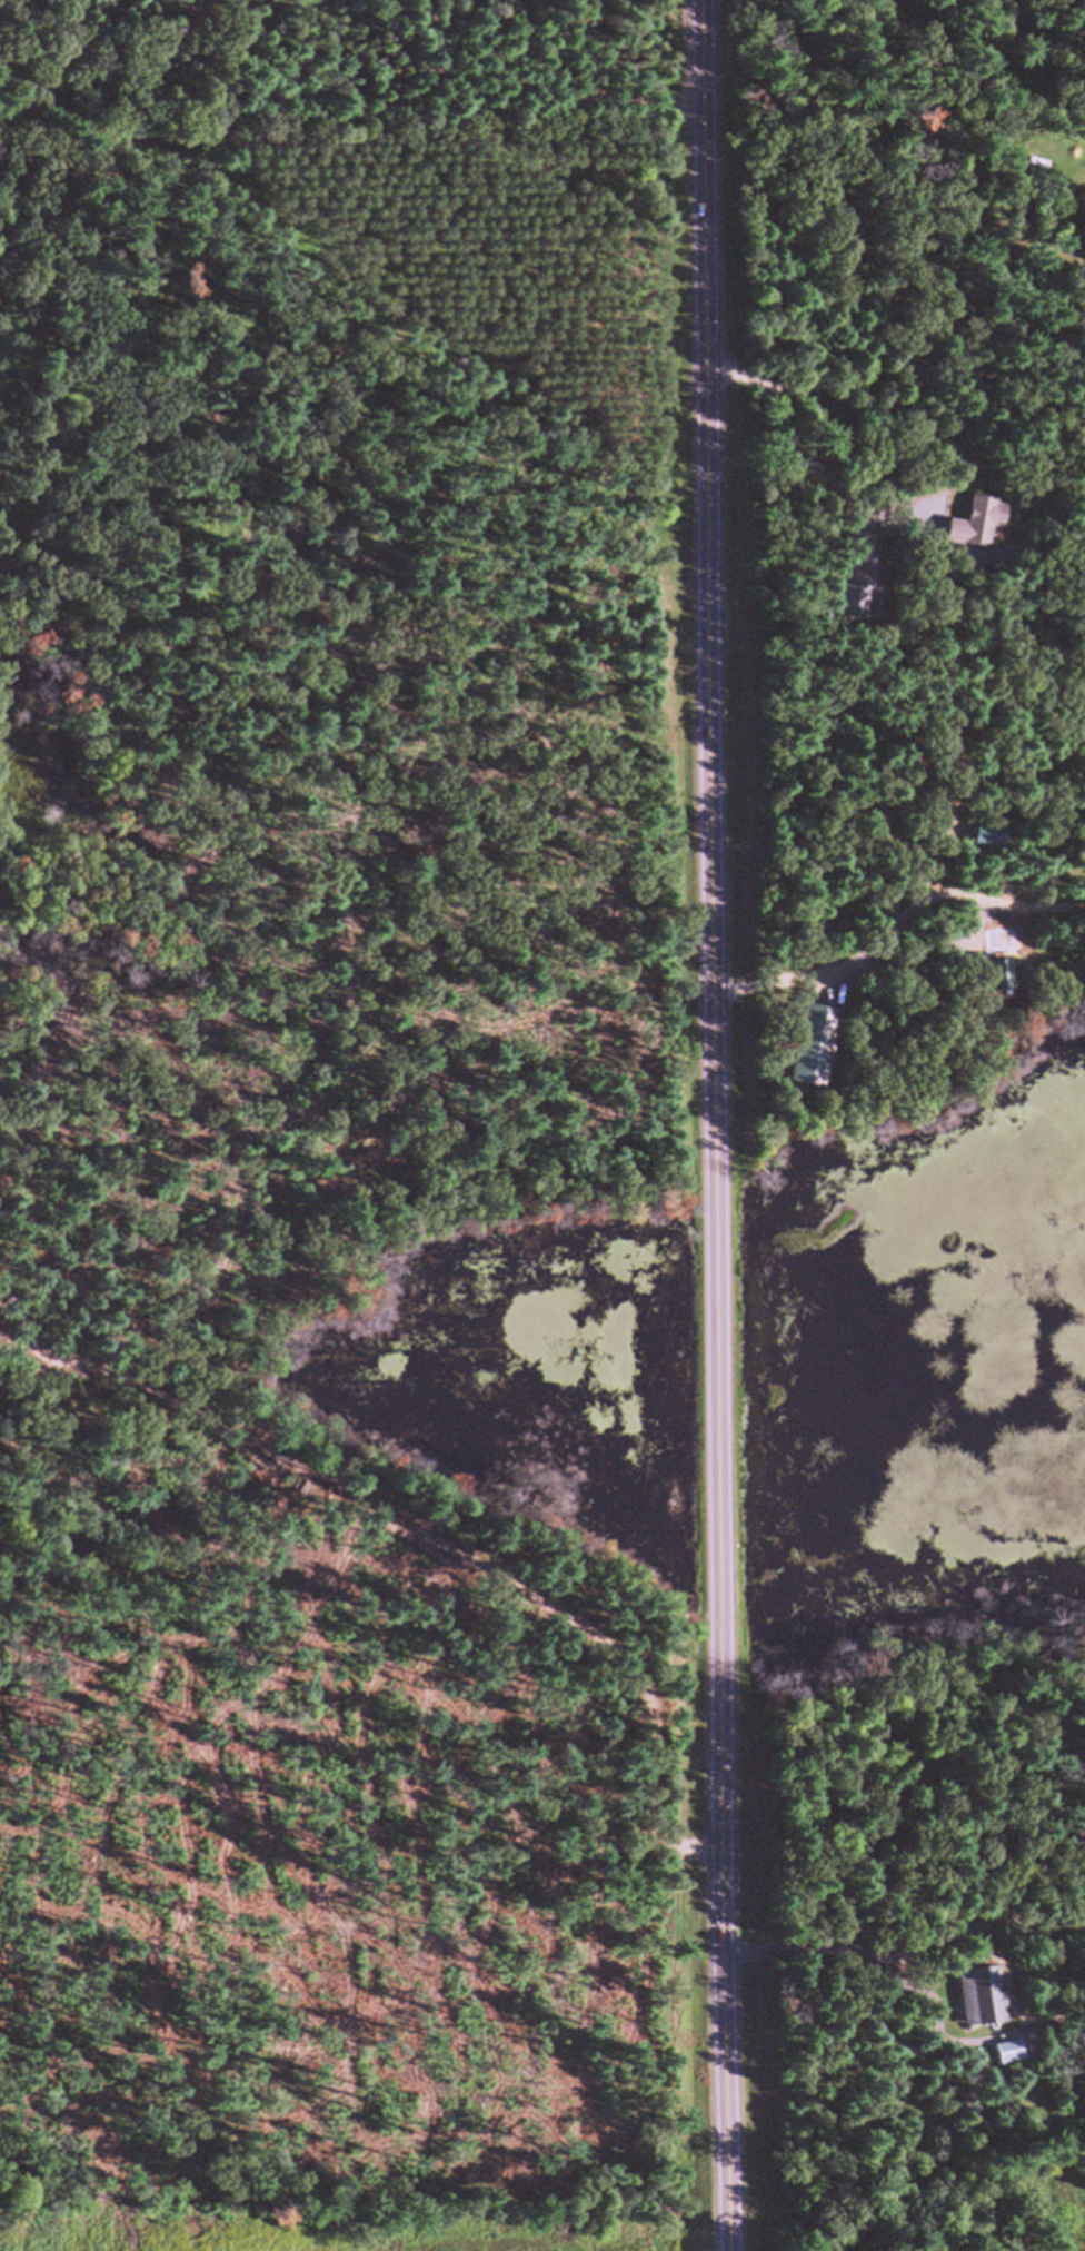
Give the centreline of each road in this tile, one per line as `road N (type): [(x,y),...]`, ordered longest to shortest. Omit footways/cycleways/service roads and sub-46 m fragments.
road 1 (secondary): [(730,2250),(705,0)]

